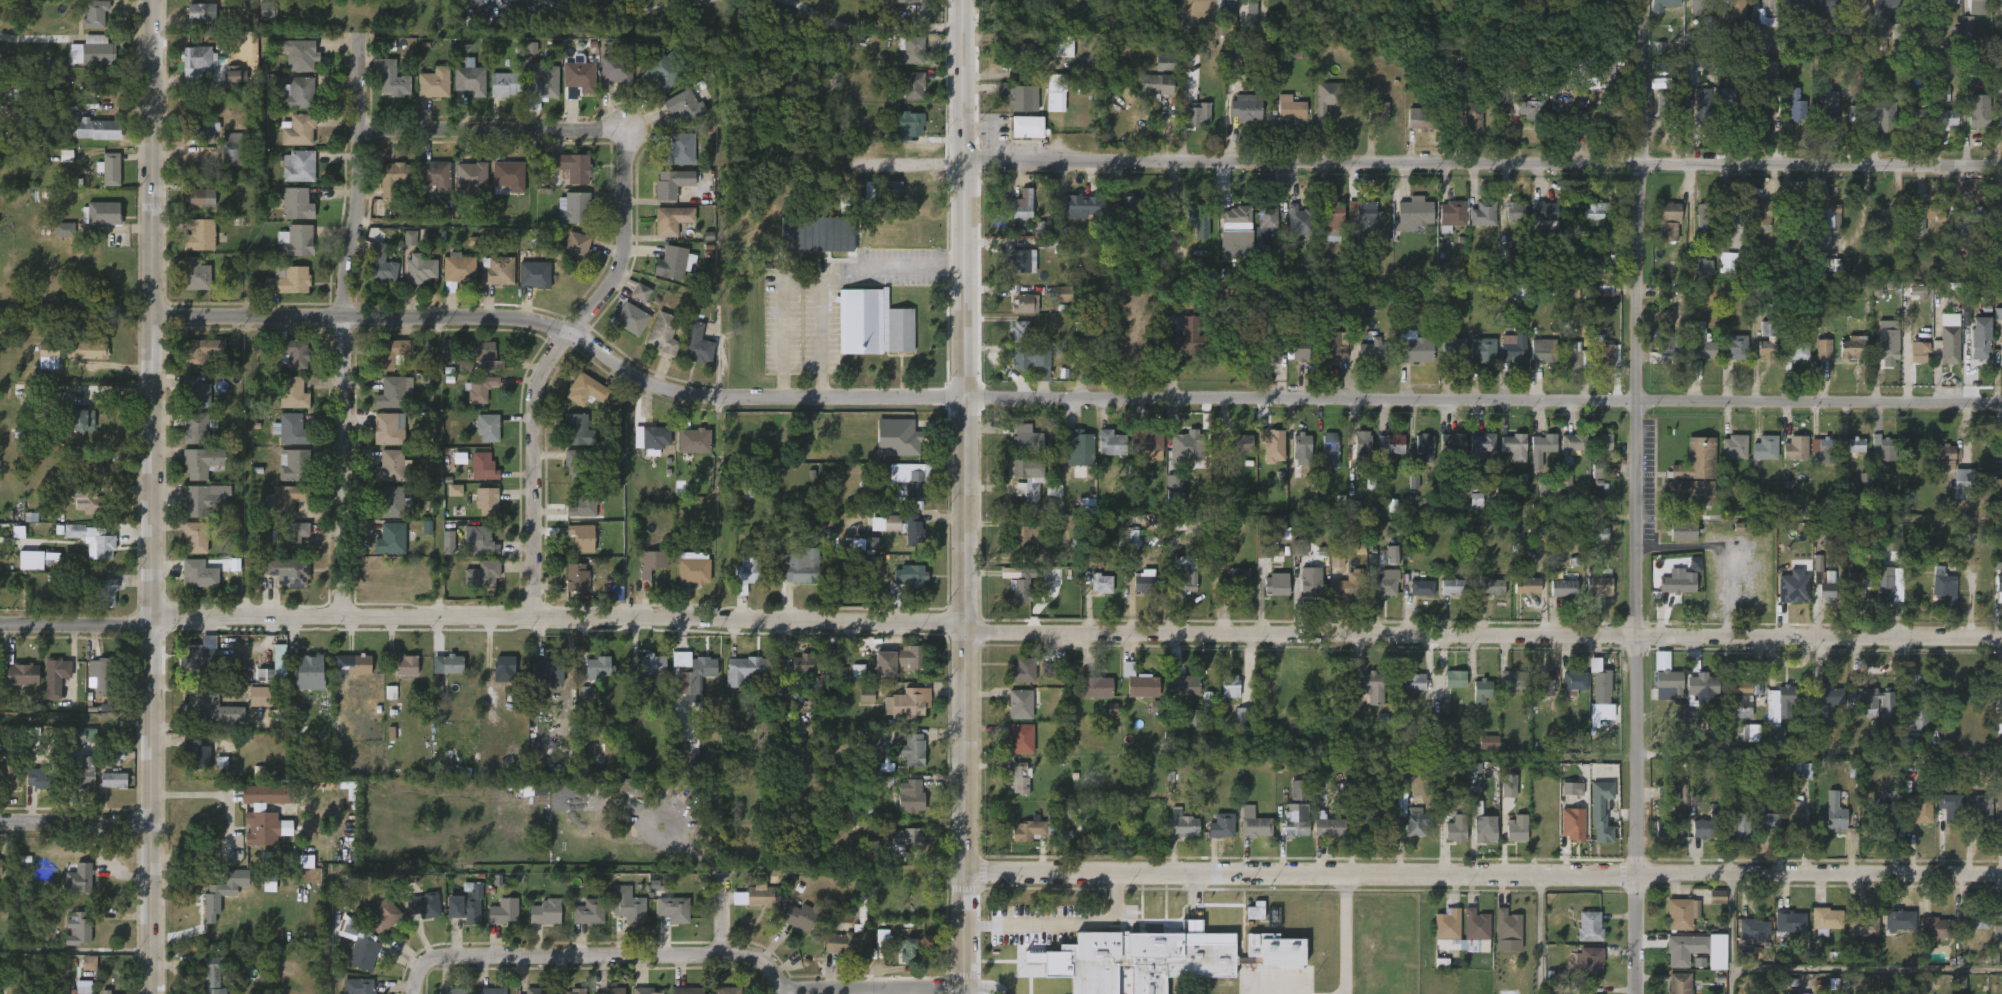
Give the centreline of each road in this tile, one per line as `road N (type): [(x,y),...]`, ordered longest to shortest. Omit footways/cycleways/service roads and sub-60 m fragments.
road 1 (residential): [(2001,402),(716,398),(676,394),(573,336),(516,318),(153,316)]
road 2 (residential): [(966,161),(2001,166)]
road 3 (residential): [(967,873),(2001,873)]
road 4 (residential): [(968,632),(2001,638)]
road 5 (tertiary): [(964,0),(967,993)]
road 6 (residential): [(1639,993),(1642,0)]
road 7 (tertiary): [(154,993),(154,0)]
road 8 (residential): [(0,626),(967,623)]
road 9 (residential): [(343,623),(346,318),(362,40)]
road 10 (residential): [(537,623),(538,396),(549,363),(617,279),(626,251),(627,145),(606,131)]
road 11 (residential): [(416,993),(427,969),(453,958),(724,954),(757,963),(769,992)]
road 12 (residential): [(360,132),(606,131)]
road 13 (residential): [(769,992),(967,990)]
road 14 (residential): [(0,823),(154,824)]

